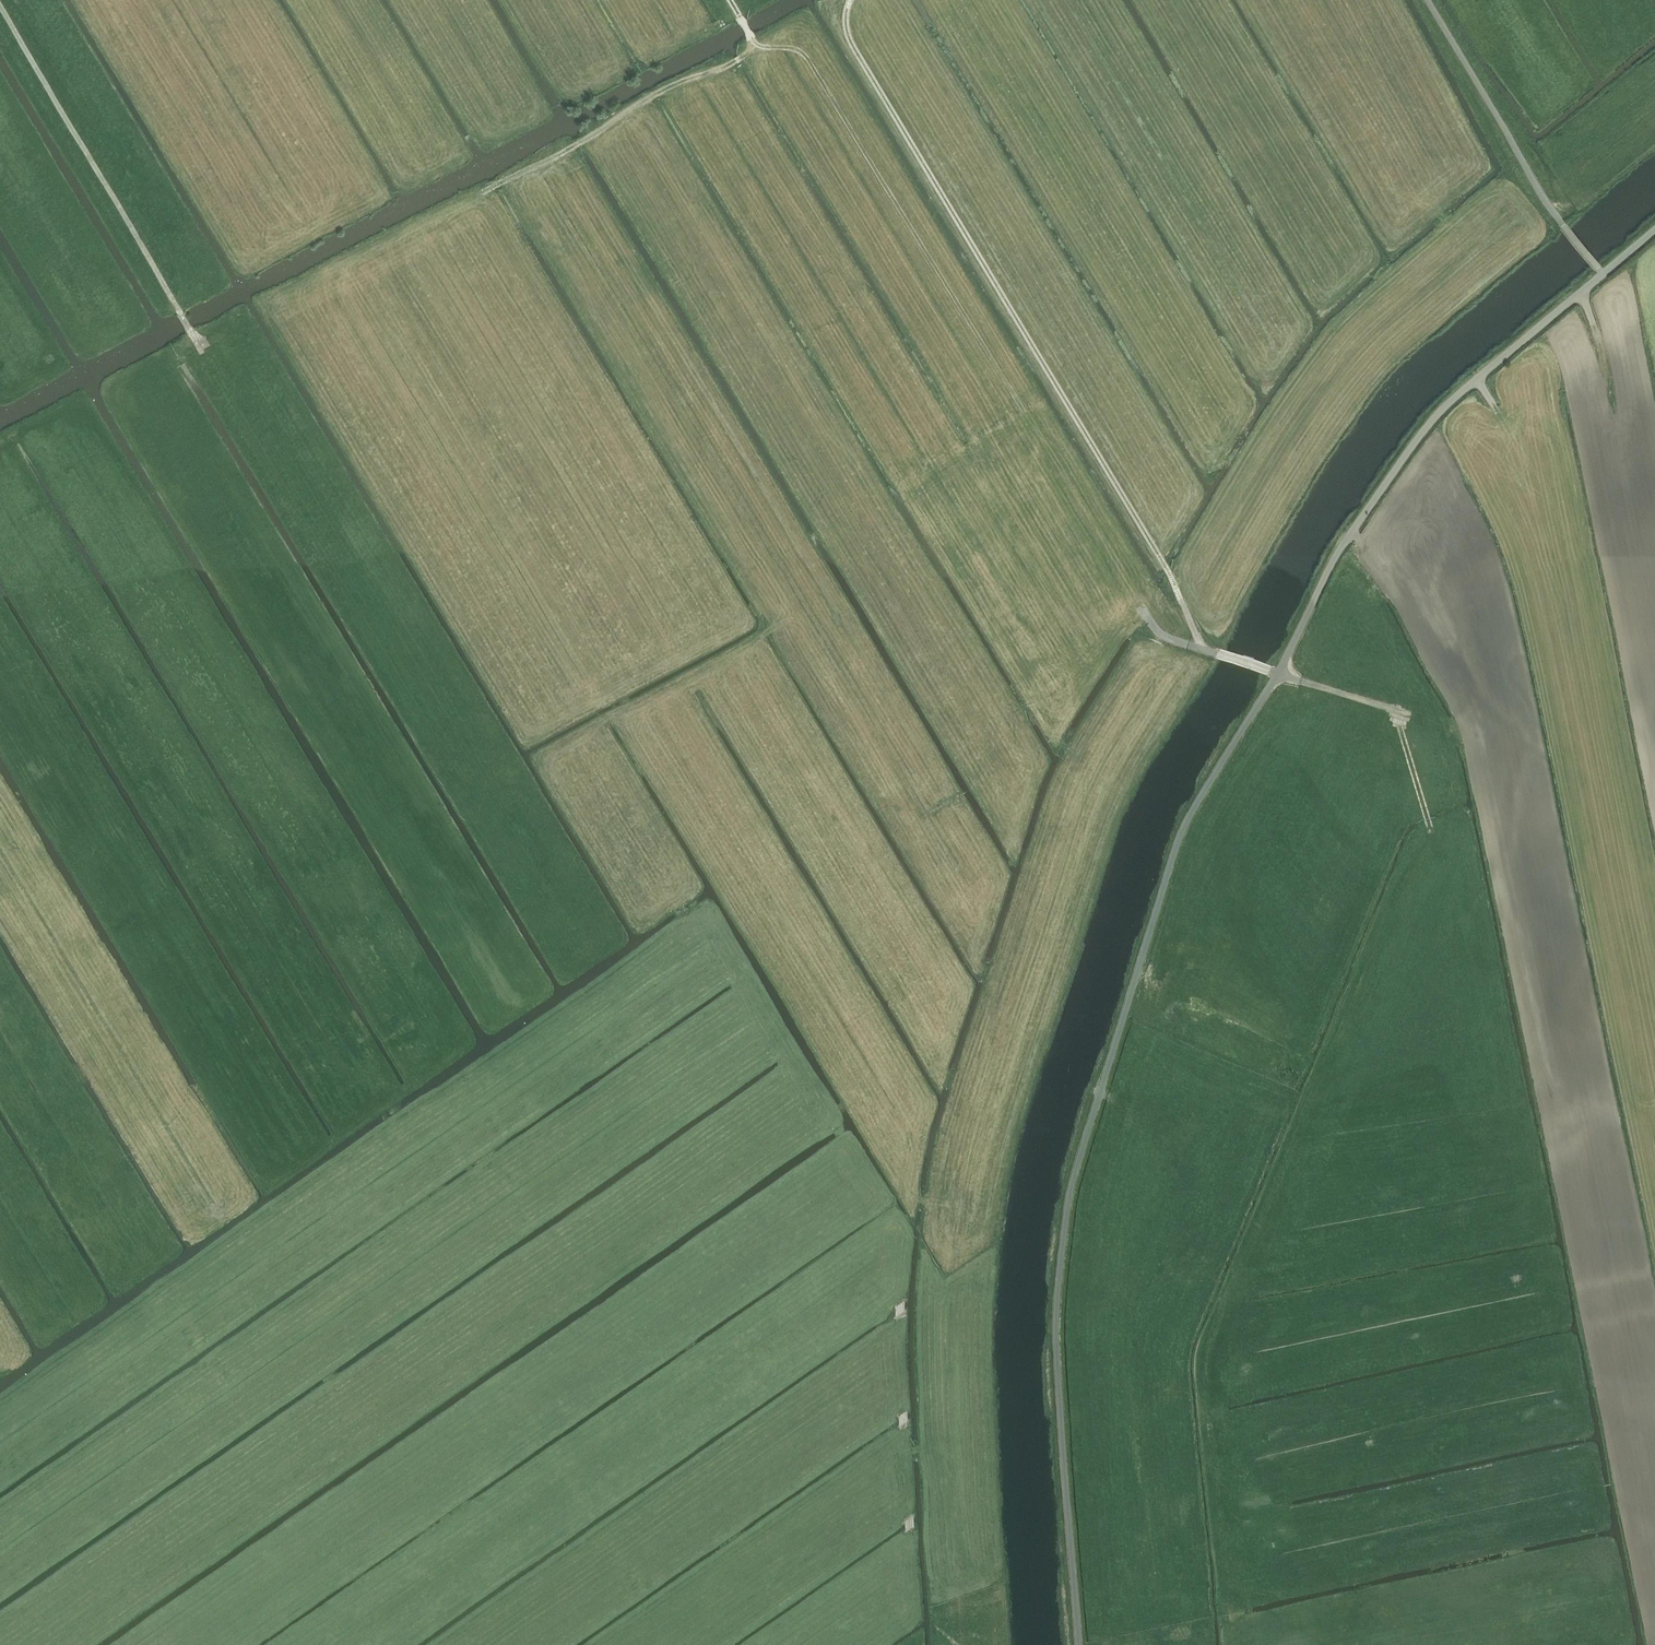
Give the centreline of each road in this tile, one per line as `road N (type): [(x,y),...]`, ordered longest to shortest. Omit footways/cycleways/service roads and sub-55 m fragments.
road 1 (track): [(526,767),(487,783),(463,774),(440,747),(0,9)]
road 2 (track): [(849,0),(845,29),(856,52),(1171,574),(1204,651)]
road 3 (track): [(756,45),(486,189)]

